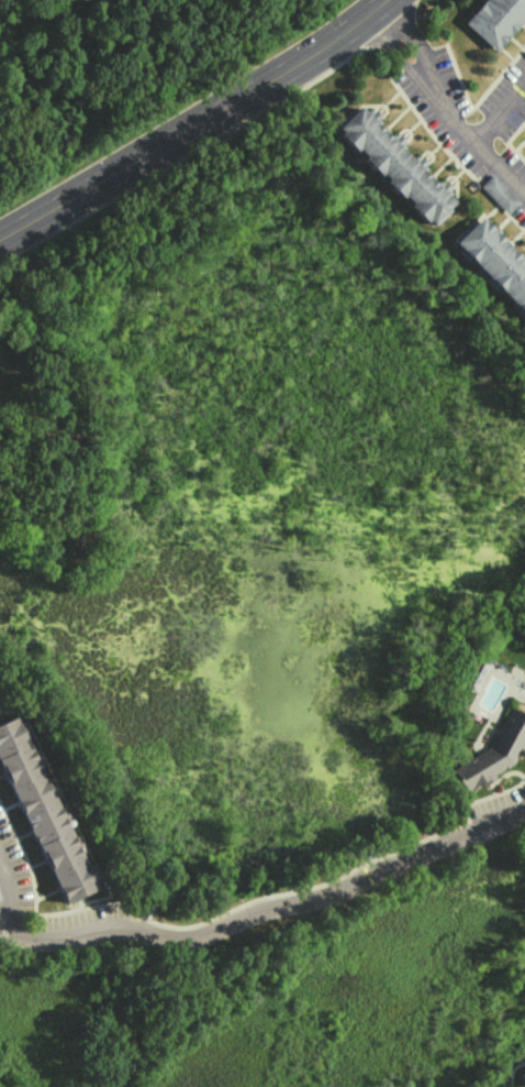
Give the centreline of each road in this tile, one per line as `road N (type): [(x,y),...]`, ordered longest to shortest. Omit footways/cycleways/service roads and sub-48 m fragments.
road 1 (residential): [(0,931),(37,943),(109,932),(204,938),(347,890),(524,812)]
road 2 (tertiary): [(0,236),(273,80),(390,0)]

